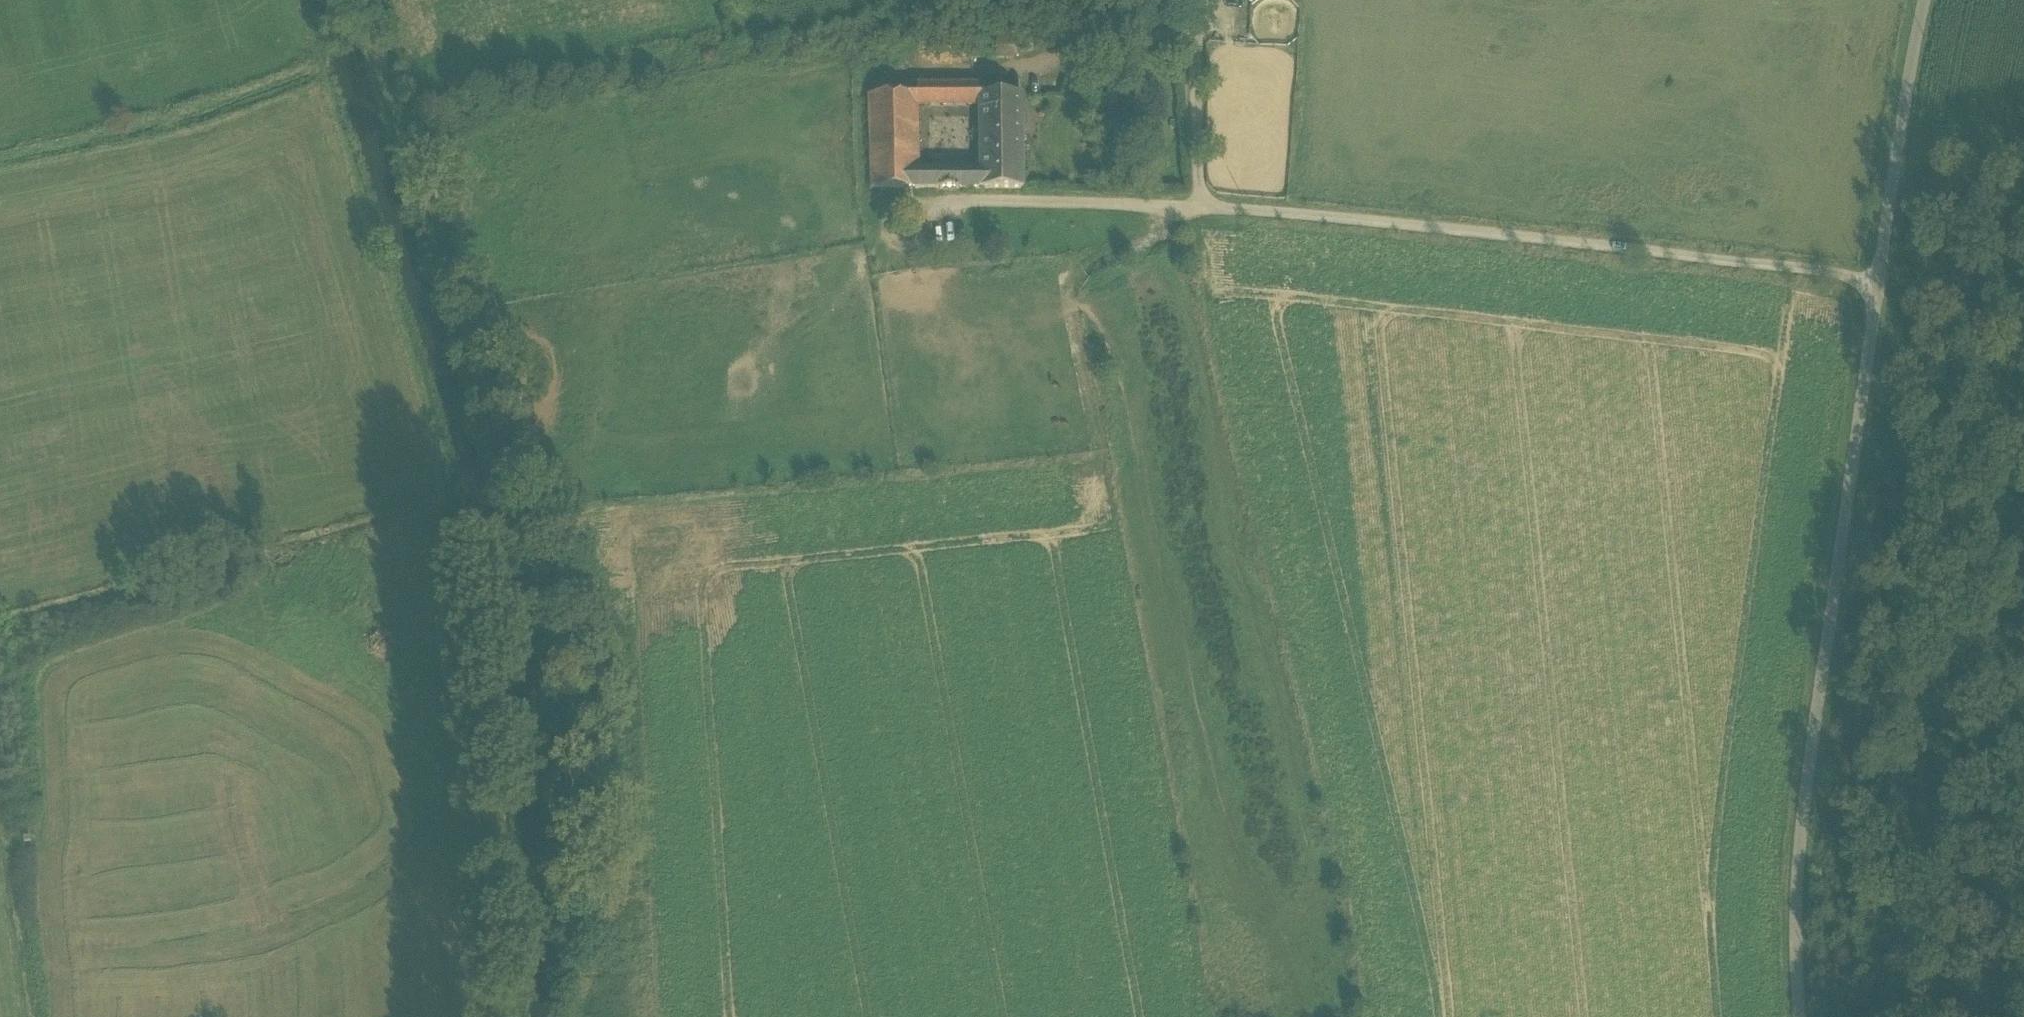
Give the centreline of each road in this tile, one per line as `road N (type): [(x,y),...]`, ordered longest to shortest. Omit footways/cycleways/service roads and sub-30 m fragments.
road 1 (unclassified): [(1924,0),(1800,837),(1799,1016)]
road 2 (track): [(1196,0),(1201,210)]
road 3 (track): [(2023,306),(1878,284)]

